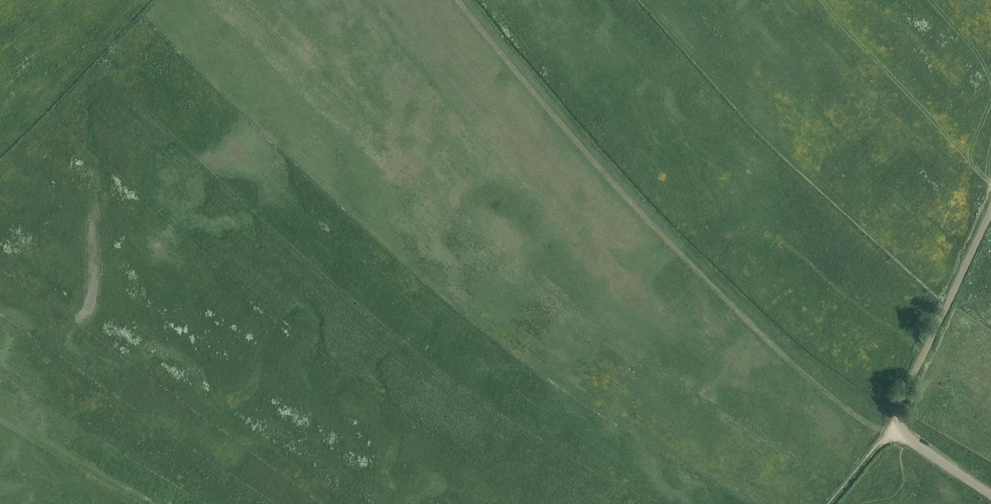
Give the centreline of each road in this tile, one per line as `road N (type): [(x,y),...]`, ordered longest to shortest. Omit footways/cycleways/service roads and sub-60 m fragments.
road 1 (track): [(462,0),(687,262),(856,408),(897,429)]
road 2 (unclassified): [(990,498),(927,455),(897,429),(898,418)]

